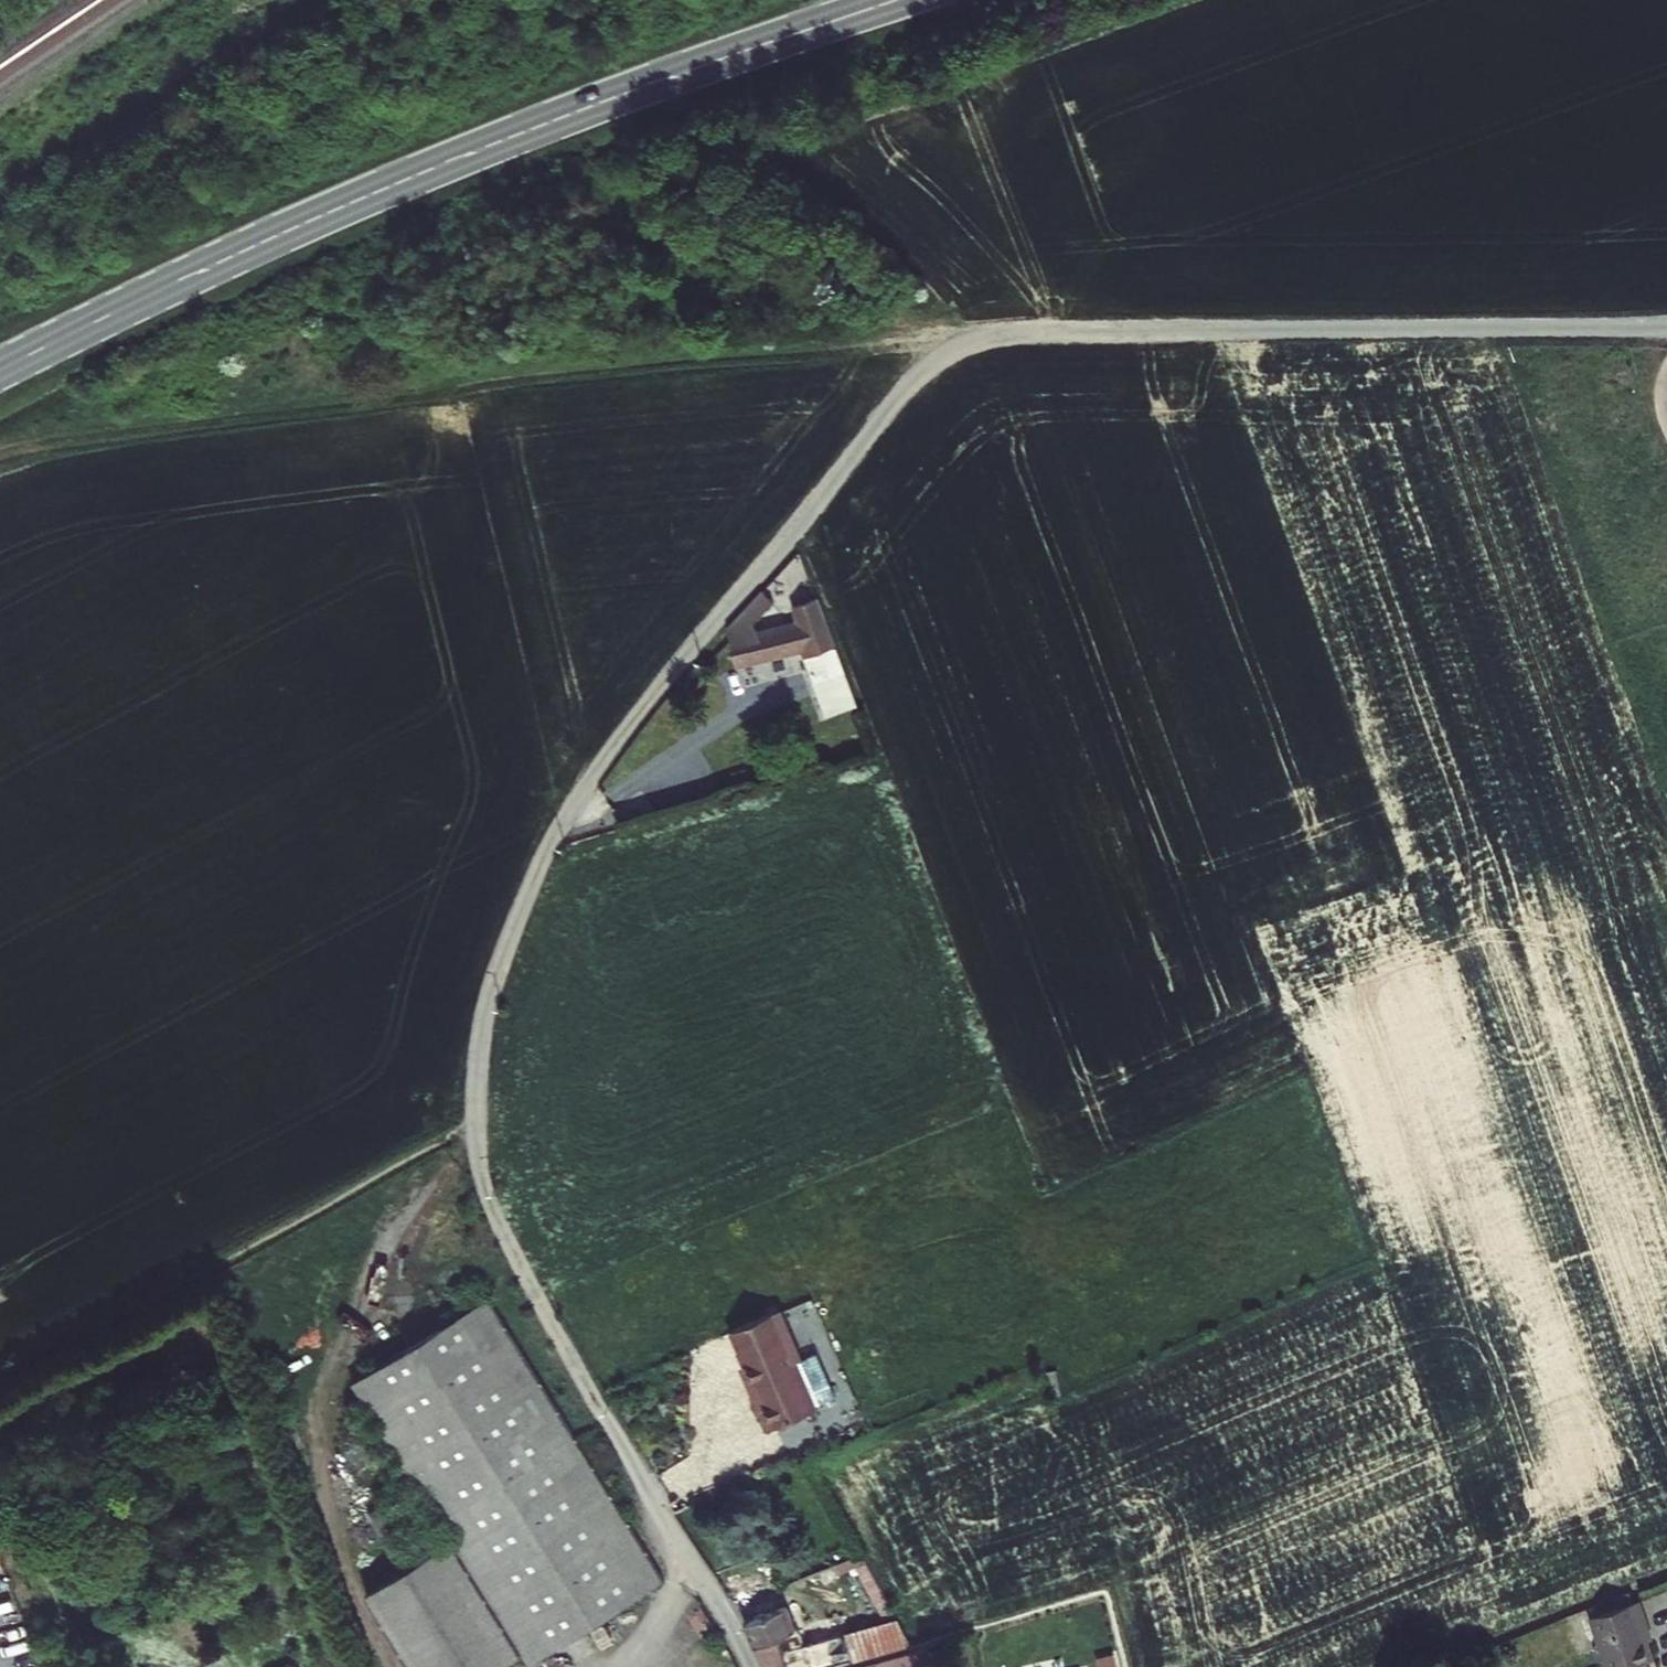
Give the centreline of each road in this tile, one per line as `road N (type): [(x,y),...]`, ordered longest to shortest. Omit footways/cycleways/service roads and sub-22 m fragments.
road 1 (track): [(539,1302),(492,1210),(478,1150),(488,1013),(526,899),(573,809),(635,719),(931,358),(966,341),(1039,333),(1666,331)]
road 2 (secondary): [(0,368),(382,188),(899,0)]
road 3 (residential): [(749,1666),(539,1302)]

